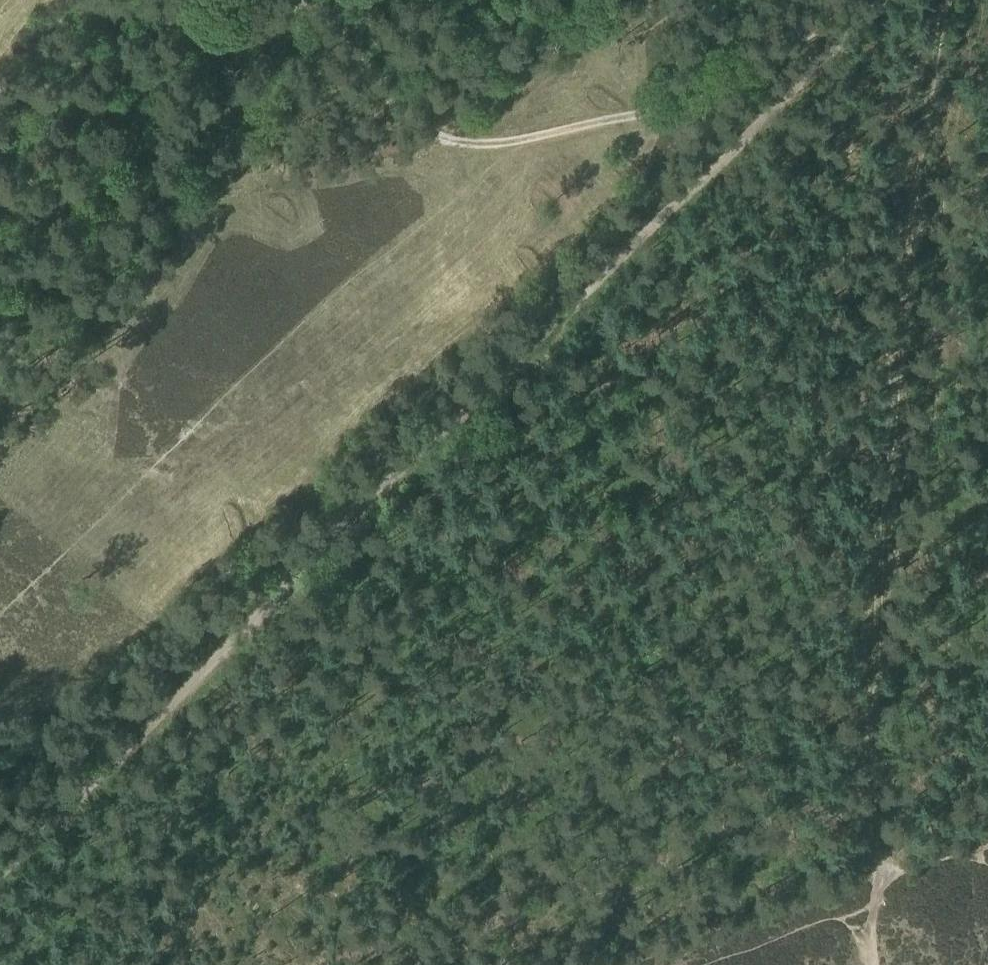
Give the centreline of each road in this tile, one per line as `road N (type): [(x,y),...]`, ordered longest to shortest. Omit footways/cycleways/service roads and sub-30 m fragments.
road 1 (track): [(0,868),(861,21)]
road 2 (track): [(878,880),(871,731),(895,353),(942,0)]
road 3 (track): [(0,612),(338,291),(529,139)]
road 4 (track): [(307,0),(415,127),(447,142),(529,139),(660,109),(714,89),(793,39)]

